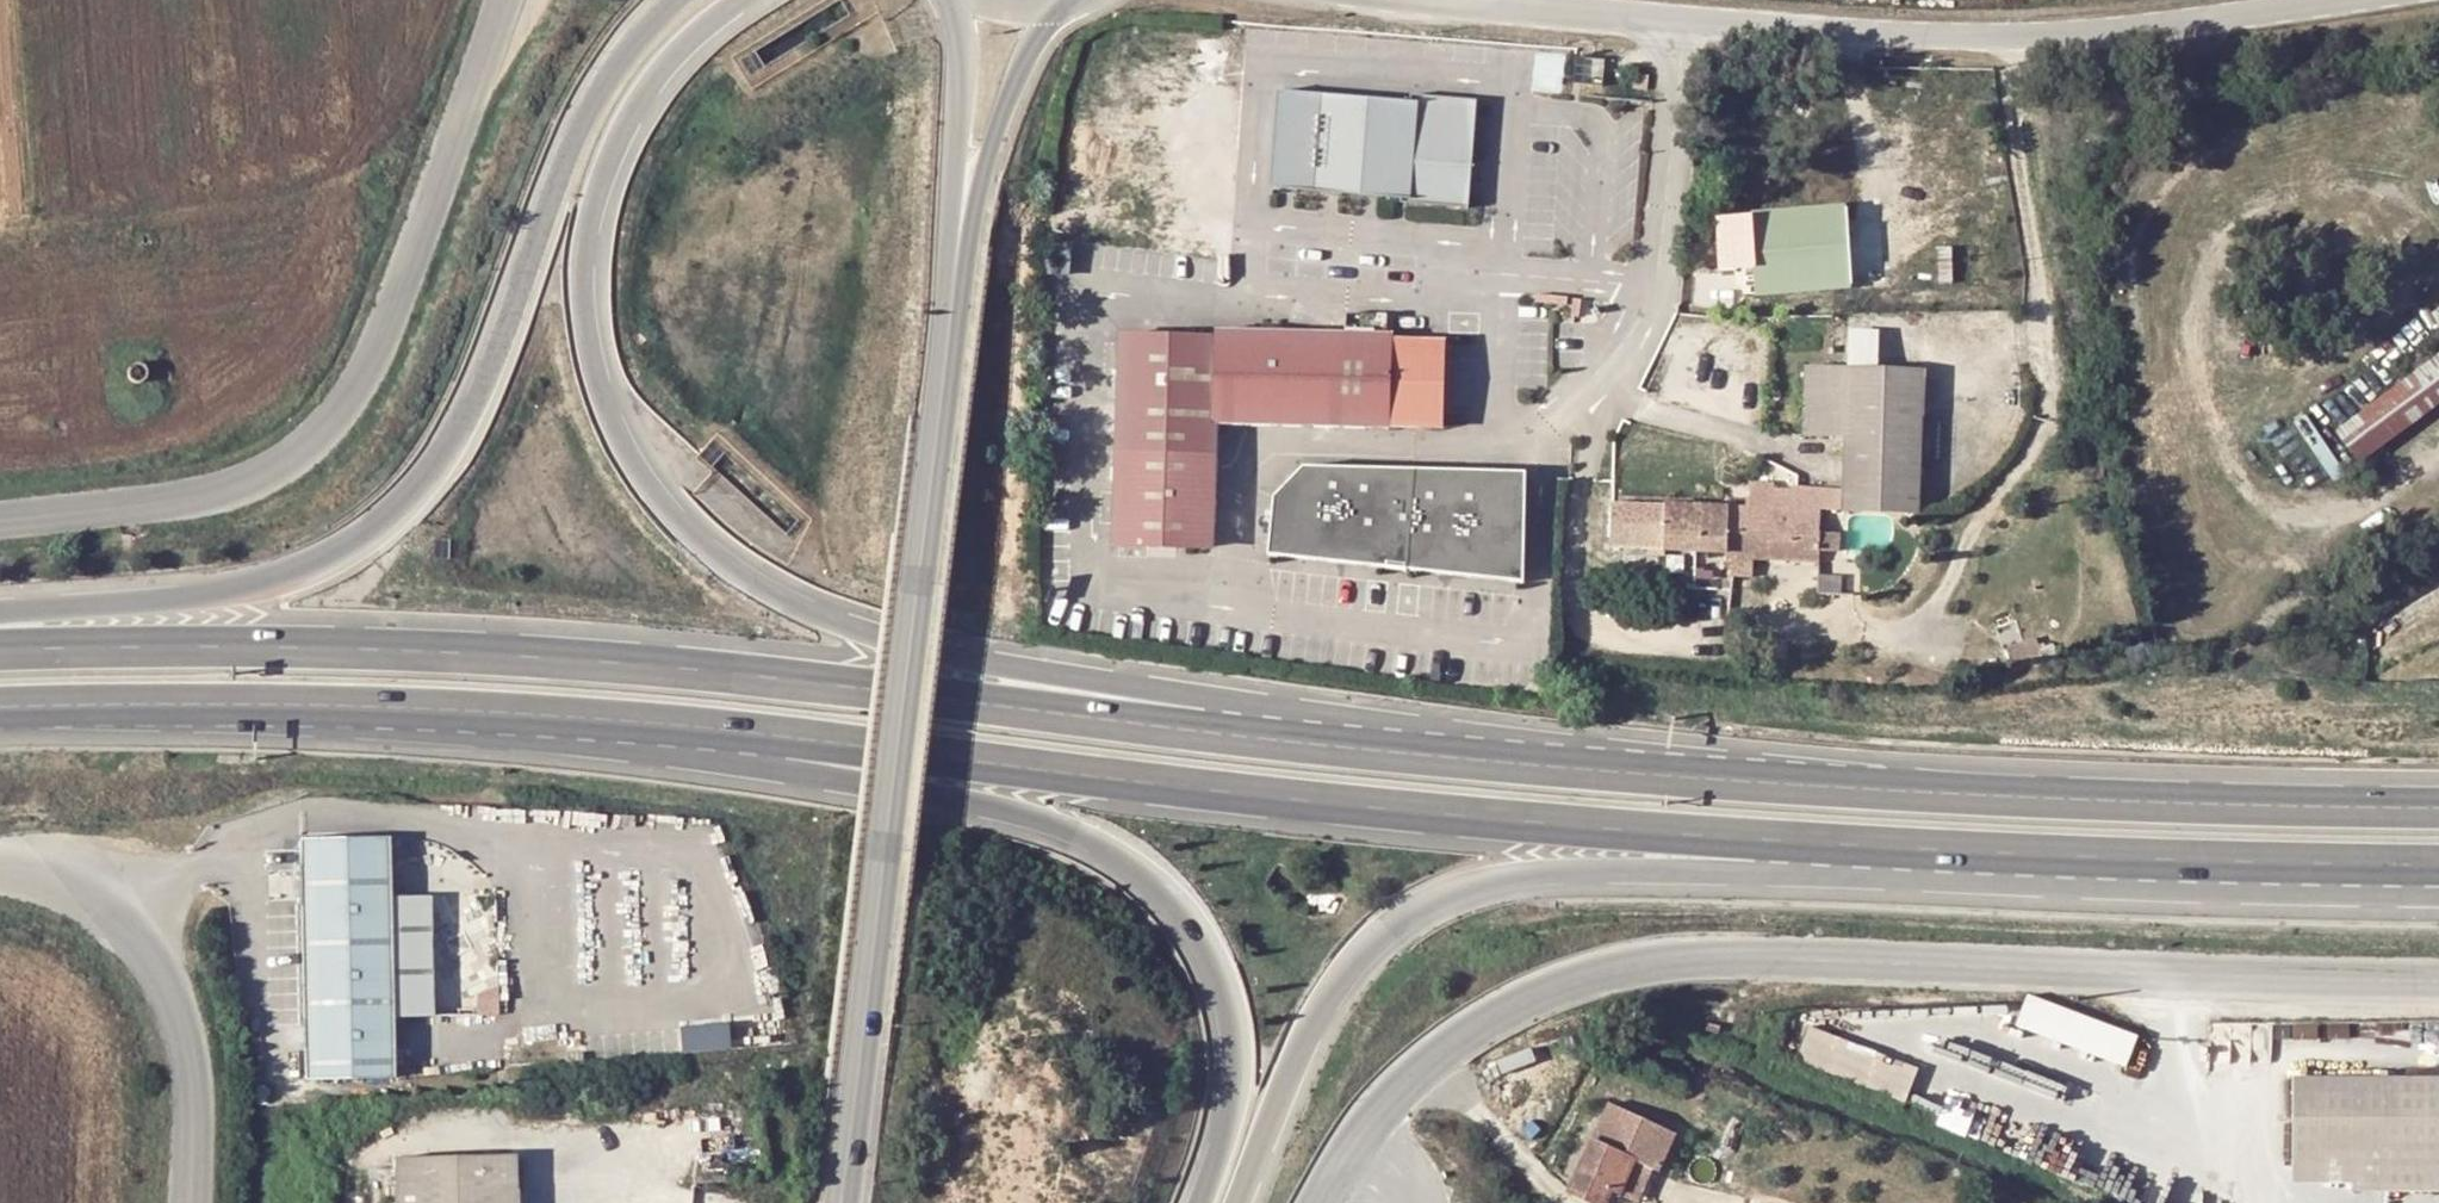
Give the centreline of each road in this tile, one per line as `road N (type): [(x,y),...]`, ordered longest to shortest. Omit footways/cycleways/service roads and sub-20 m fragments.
road 1 (trunk): [(0,709),(404,712),(808,740),(1326,802),(1756,838),(2438,863)]
road 2 (trunk): [(1754,773),(397,650),(0,646)]
road 3 (trunk): [(1754,773),(994,668),(858,634),(782,604),(700,543),(631,463),(600,388),(589,300),(593,230),(612,152),(646,91),(740,0)]
road 4 (trunk): [(0,722),(341,733),(822,779),(952,801),(1091,844),(1136,869),(1183,910),(1230,992),(1237,1023),(1230,1109),(1199,1202)]
road 5 (trunk): [(1244,1202),(1311,1032),(1340,980),(1403,920),(1477,884),(1825,875),(2438,888)]
road 6 (tertiary): [(2438,979),(1709,958),(1594,972),(1514,1002),(1426,1058),(1371,1113),(1311,1202)]
road 7 (trunk): [(677,0),(621,59),(587,116),(483,396),(425,491),(380,536),(314,569),(204,595),(0,612)]
road 8 (tertiary): [(952,282),(842,1202)]
road 9 (tertiary): [(502,0),(391,322),(358,385),(310,448),(236,484),(0,517)]
road 10 (trunk): [(2438,807),(2247,810),(1754,773)]
road 11 (unclassified): [(2009,39),(1511,6)]
road 12 (tertiary): [(192,1202),(188,1048),(162,967),(104,909),(0,876)]
road 13 (residential): [(2046,417),(2038,258),(2020,171),(2009,39)]
road 14 (unclassified): [(2348,0),(2146,30),(2009,39)]
road 15 (tertiary): [(952,282),(1021,73),(1062,0)]
road 16 (tertiary): [(954,0),(960,54),(952,282)]

